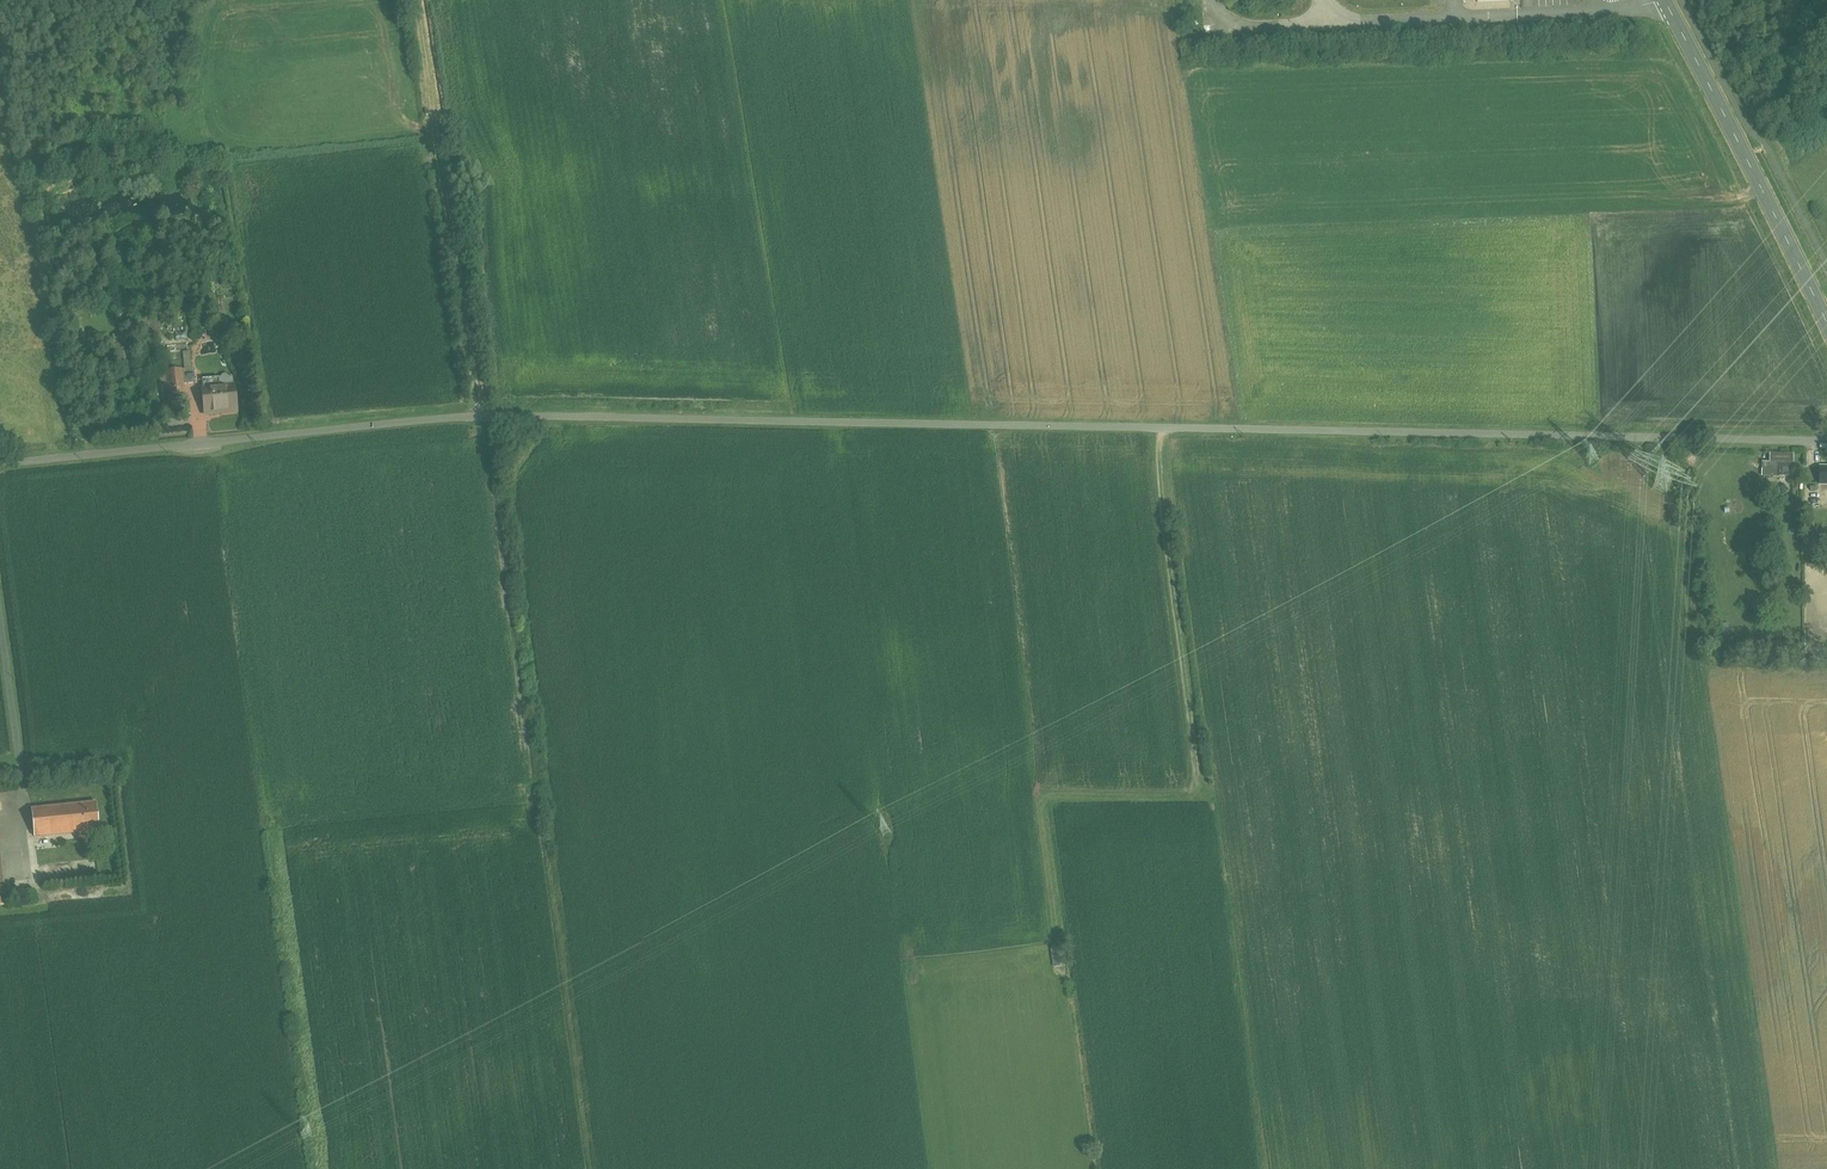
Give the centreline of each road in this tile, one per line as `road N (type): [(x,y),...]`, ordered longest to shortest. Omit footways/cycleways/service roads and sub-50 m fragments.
road 1 (unclassified): [(0,467),(478,419),(1826,444)]
road 2 (tertiary): [(1665,0),(1826,326)]

